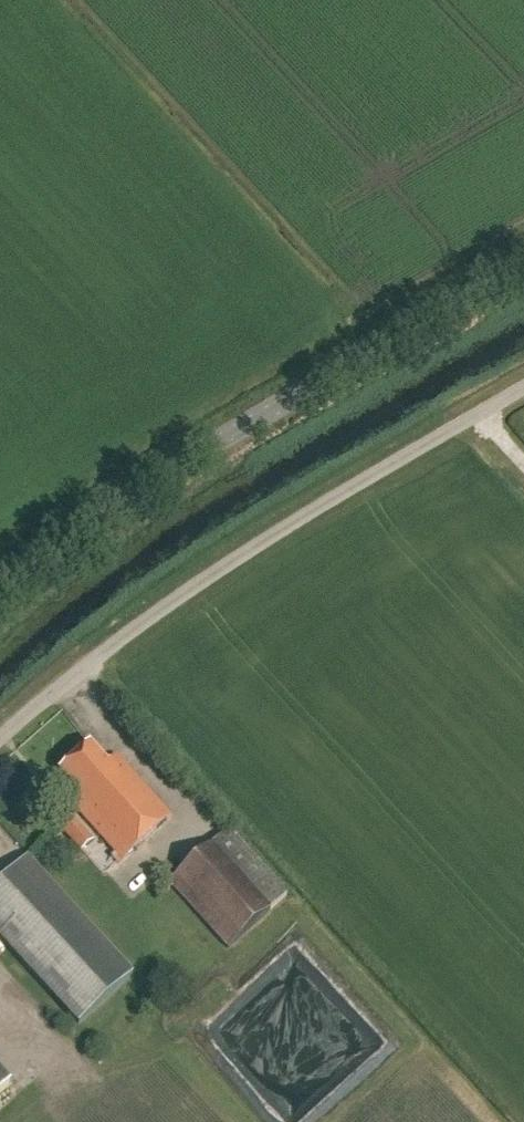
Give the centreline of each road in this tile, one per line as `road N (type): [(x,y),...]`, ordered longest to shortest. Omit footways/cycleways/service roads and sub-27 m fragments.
road 1 (unclassified): [(0,740),(213,570),(523,388)]
road 2 (tertiary): [(0,604),(175,466),(523,264)]

